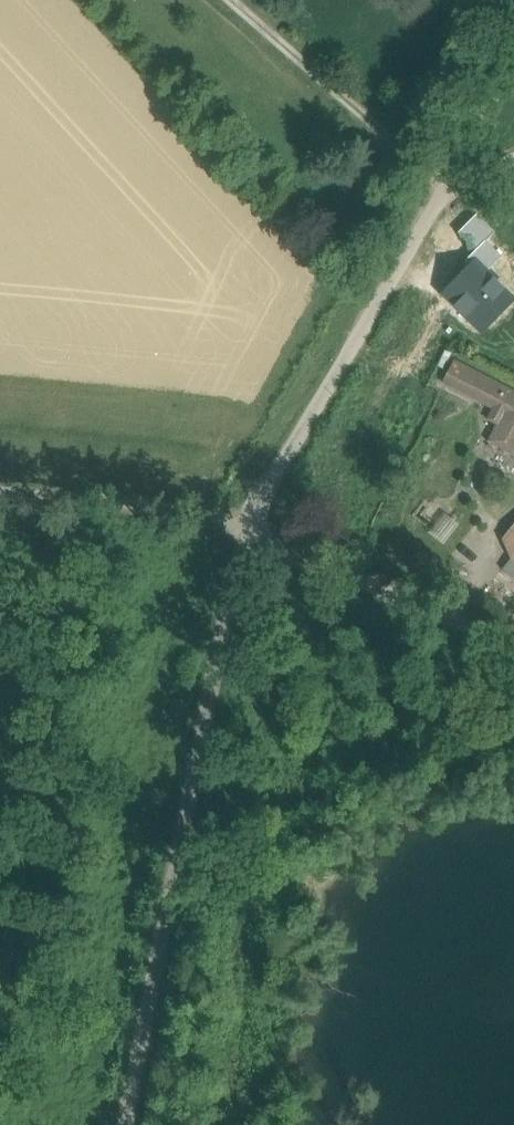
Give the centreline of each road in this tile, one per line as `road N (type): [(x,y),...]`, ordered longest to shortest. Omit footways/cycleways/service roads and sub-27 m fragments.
road 1 (unclassified): [(120,1124),(253,517)]
road 2 (unclassified): [(253,517),(513,68)]
road 3 (unclassified): [(253,517),(309,523),(513,642)]

